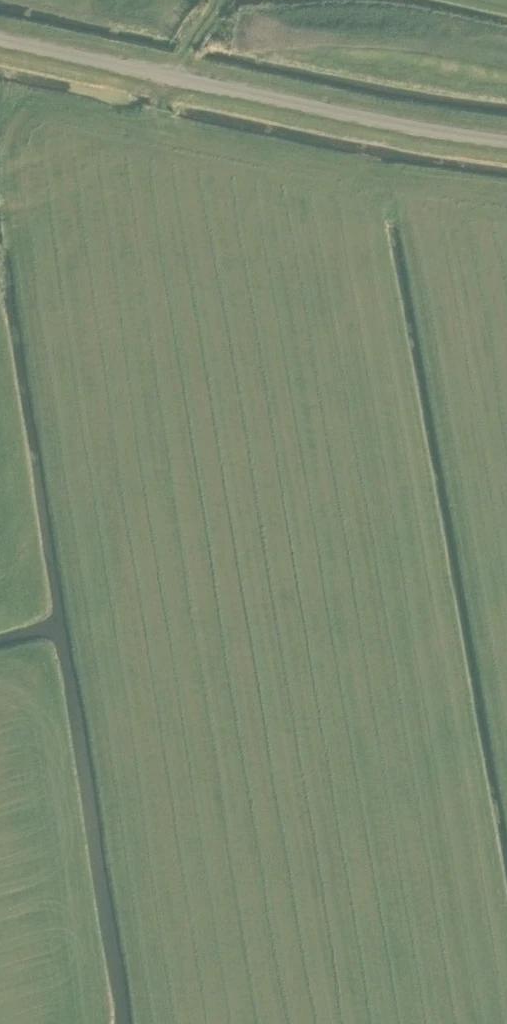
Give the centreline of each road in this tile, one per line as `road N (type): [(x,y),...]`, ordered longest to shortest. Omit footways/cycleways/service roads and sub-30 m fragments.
road 1 (unclassified): [(506,142),(0,40)]

